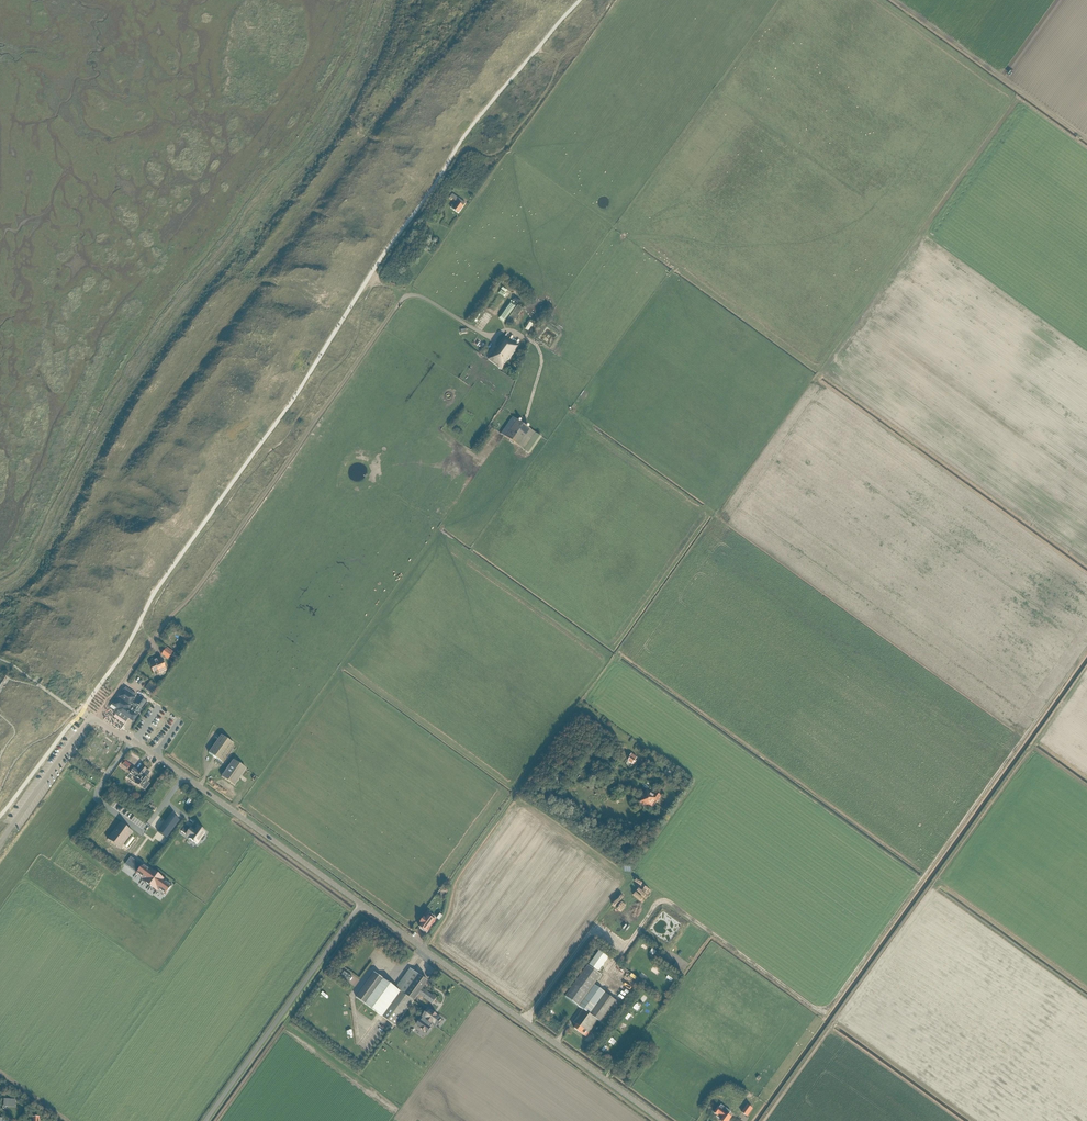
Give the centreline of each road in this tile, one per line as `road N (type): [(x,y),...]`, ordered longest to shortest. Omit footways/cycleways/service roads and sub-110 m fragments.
road 1 (unclassified): [(96,721),(401,301),(425,298),(462,323)]
road 2 (unclassified): [(662,1120),(361,904)]
road 3 (unclassified): [(361,904),(96,721)]
road 4 (unclassified): [(205,1120),(361,904)]
road 5 (unclassified): [(0,845),(88,722)]

